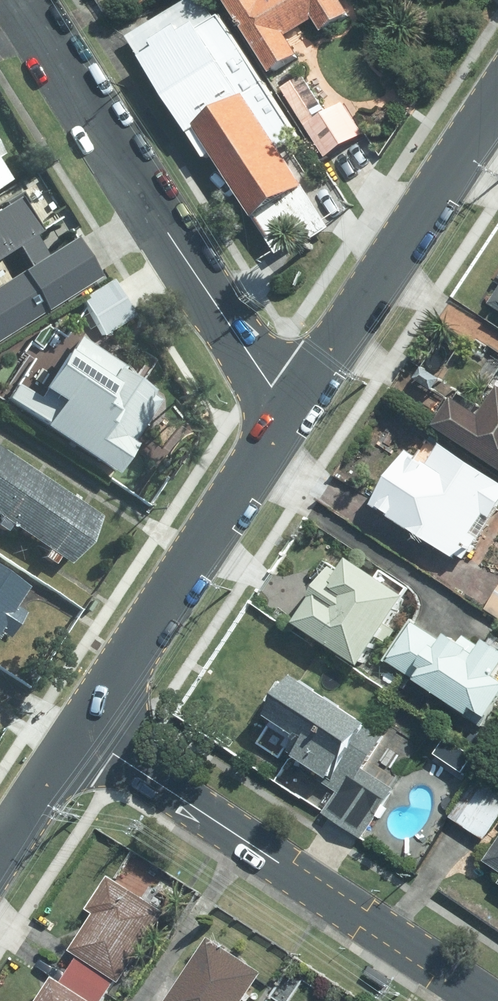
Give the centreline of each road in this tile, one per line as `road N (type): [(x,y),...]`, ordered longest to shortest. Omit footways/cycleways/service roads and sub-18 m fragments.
road 1 (residential): [(288,419),(23,0)]
road 2 (tertiary): [(79,727),(490,1000)]
road 3 (tertiary): [(497,104),(288,419)]
road 4 (tertiary): [(288,419),(79,727)]
road 5 (tertiary): [(79,727),(0,846)]

